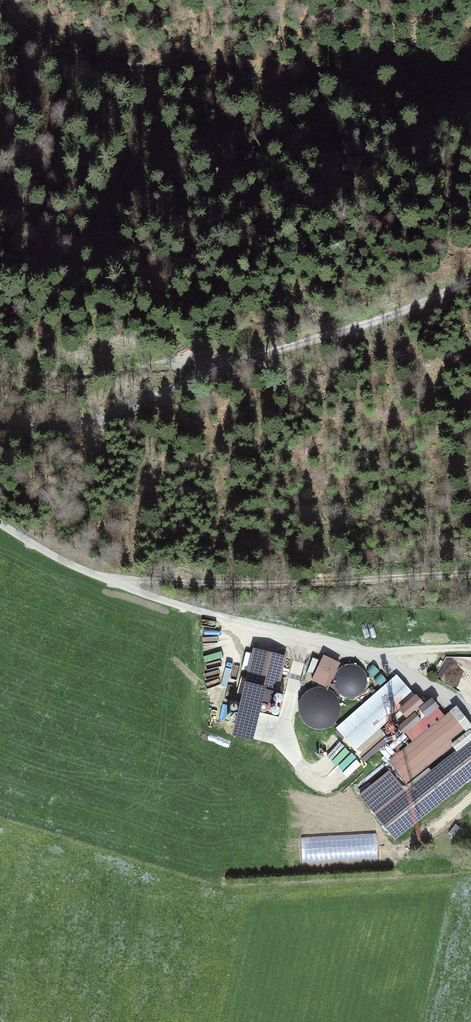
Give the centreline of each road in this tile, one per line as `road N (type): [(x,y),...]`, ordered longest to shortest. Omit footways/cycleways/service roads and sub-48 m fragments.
road 1 (track): [(470,710),(379,655),(172,603),(0,524)]
road 2 (track): [(0,424),(50,427),(113,414),(470,280)]
road 3 (track): [(116,582),(470,573)]
road 4 (track): [(0,362),(105,372),(251,361)]

